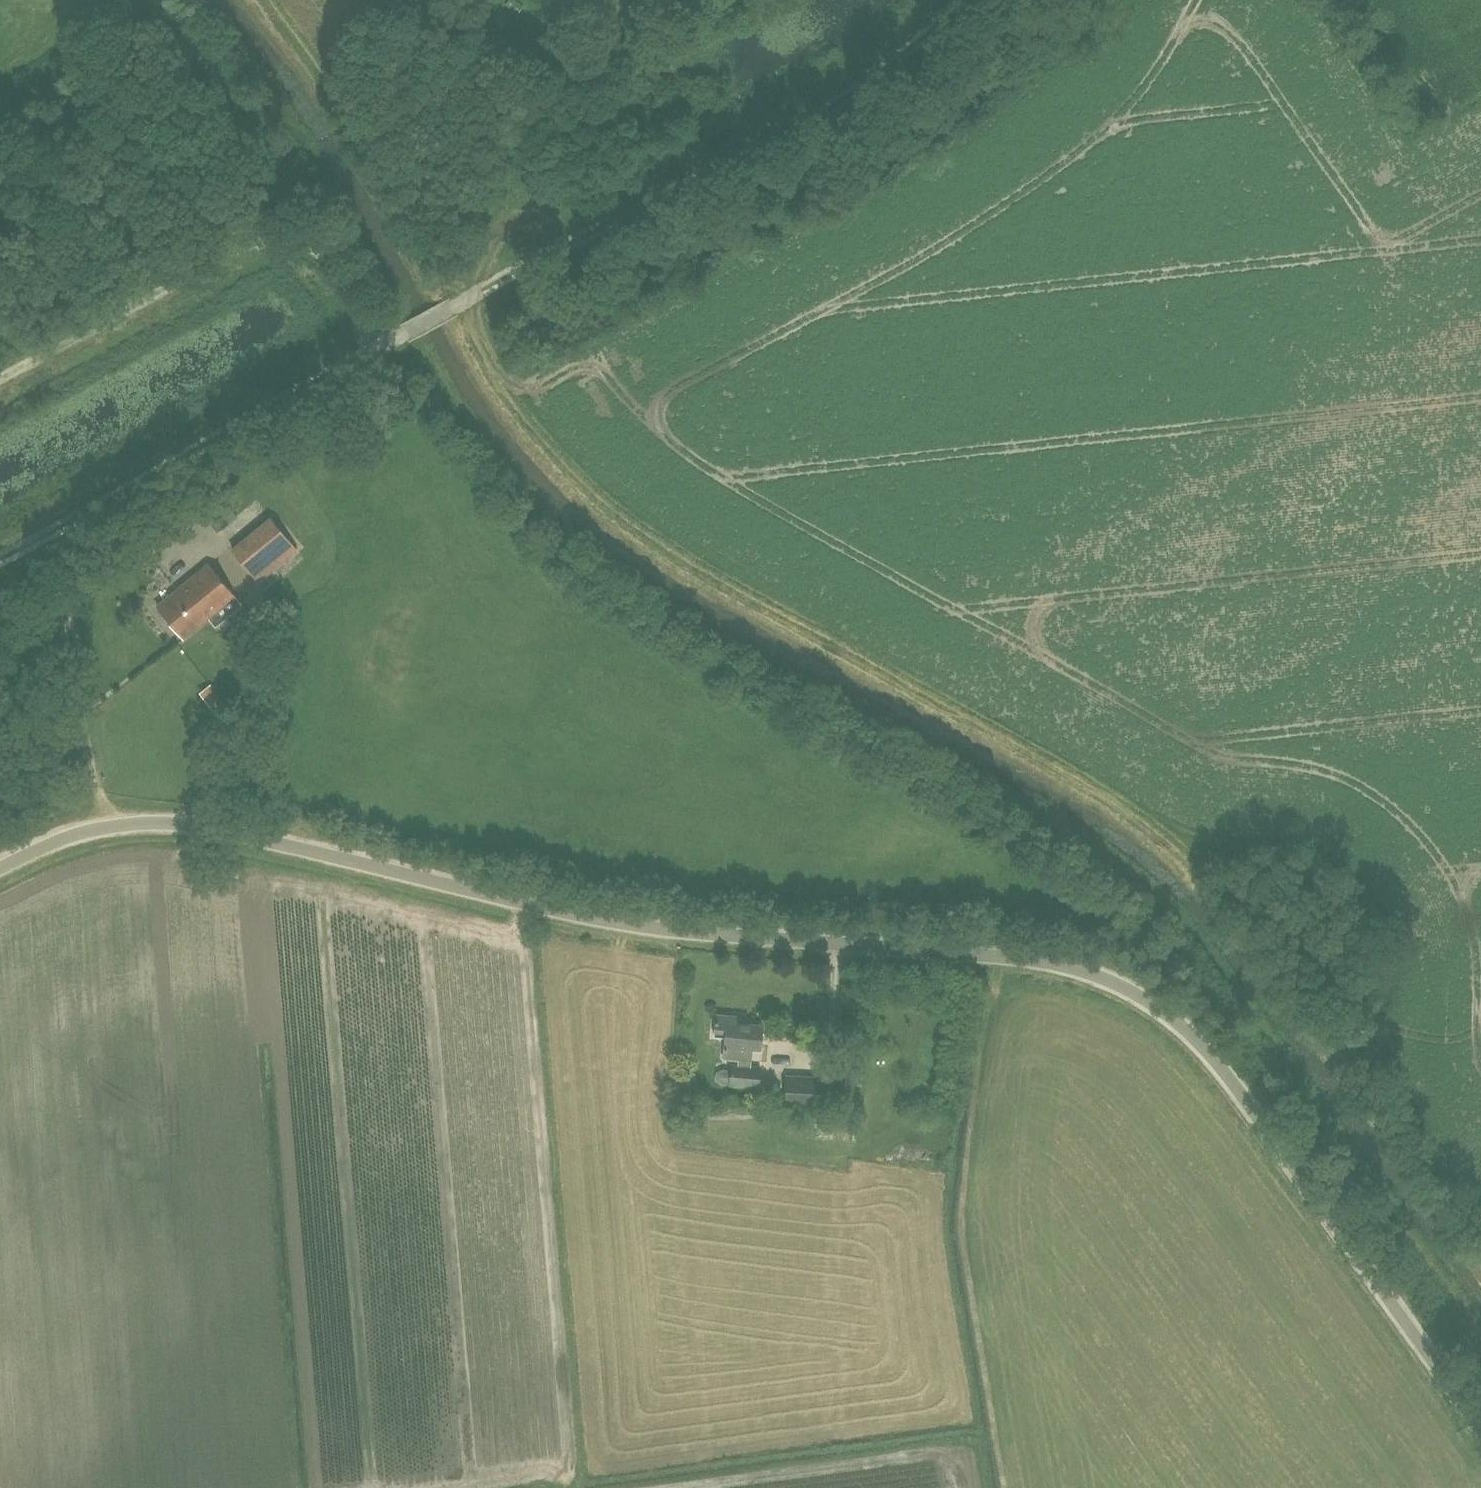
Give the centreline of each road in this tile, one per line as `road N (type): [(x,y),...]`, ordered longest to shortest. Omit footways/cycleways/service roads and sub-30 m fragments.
road 1 (unclassified): [(1480,1430),(1224,1068),(1169,1010),(1104,974),(1025,956),(632,923),(186,825),(78,832),(0,869)]
road 2 (track): [(576,1487),(523,938),(186,851),(89,862),(0,910)]
road 3 (track): [(964,0),(858,90),(758,156),(403,338)]
road 4 (track): [(370,356),(353,299),(325,256),(302,240),(271,240),(0,378)]
road 5 (track): [(403,338),(0,566)]

